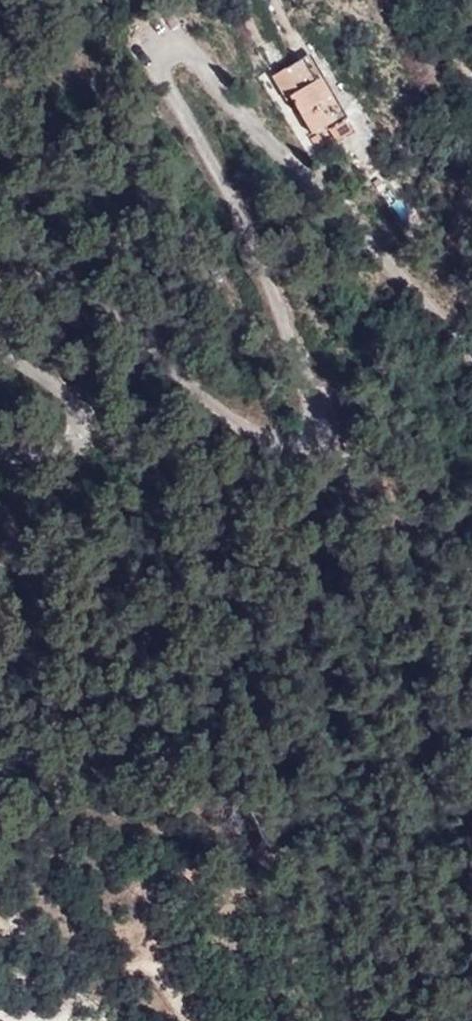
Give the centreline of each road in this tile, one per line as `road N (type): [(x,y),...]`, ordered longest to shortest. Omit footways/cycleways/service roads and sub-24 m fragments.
road 1 (track): [(160,45),(155,65),(310,381),(309,437),(272,444),(184,356)]

